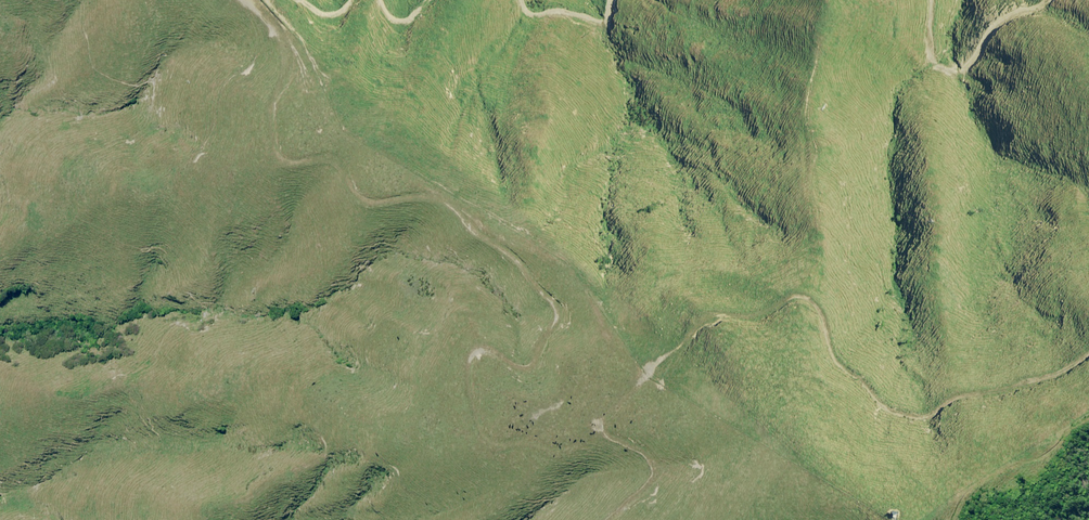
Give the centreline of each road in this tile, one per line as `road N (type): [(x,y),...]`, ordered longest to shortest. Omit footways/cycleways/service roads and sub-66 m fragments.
road 1 (track): [(600,432),(562,451),(525,441),(495,446),(478,431),(466,360),(484,346),(527,368),(564,313),(519,263),(418,197),(352,197),(331,157),(287,163),(270,153),(268,107),(289,62),(280,37),(250,0)]
road 2 (track): [(600,432),(633,386),(673,355),(703,317),(752,319),(791,297),(821,313),(835,359),(906,417),(1065,372),(1088,352)]
road 3 (track): [(608,519),(666,472),(640,447),(600,432)]

